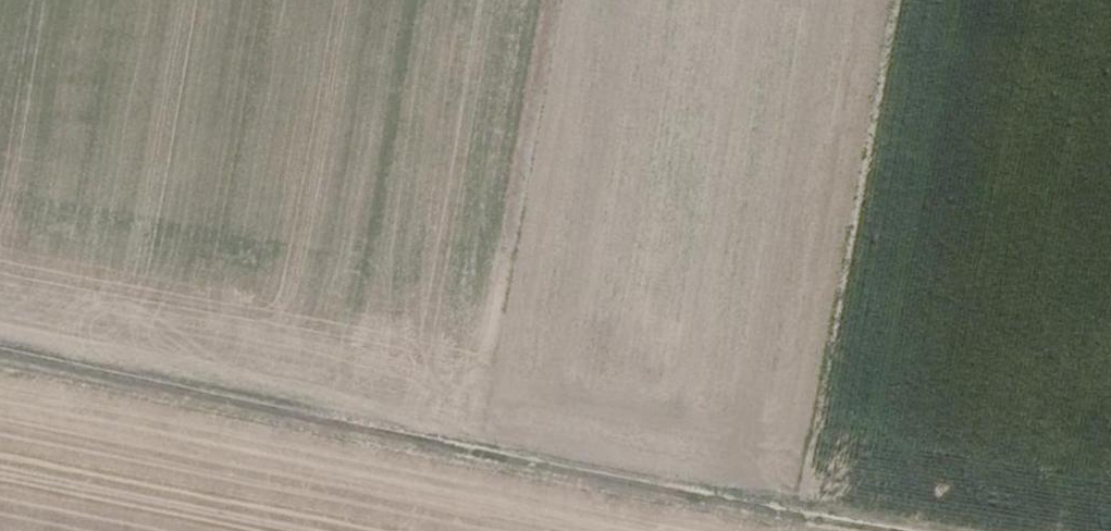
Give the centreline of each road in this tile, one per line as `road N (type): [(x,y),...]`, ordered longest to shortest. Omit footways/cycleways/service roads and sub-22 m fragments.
road 1 (track): [(820,530),(0,366)]

